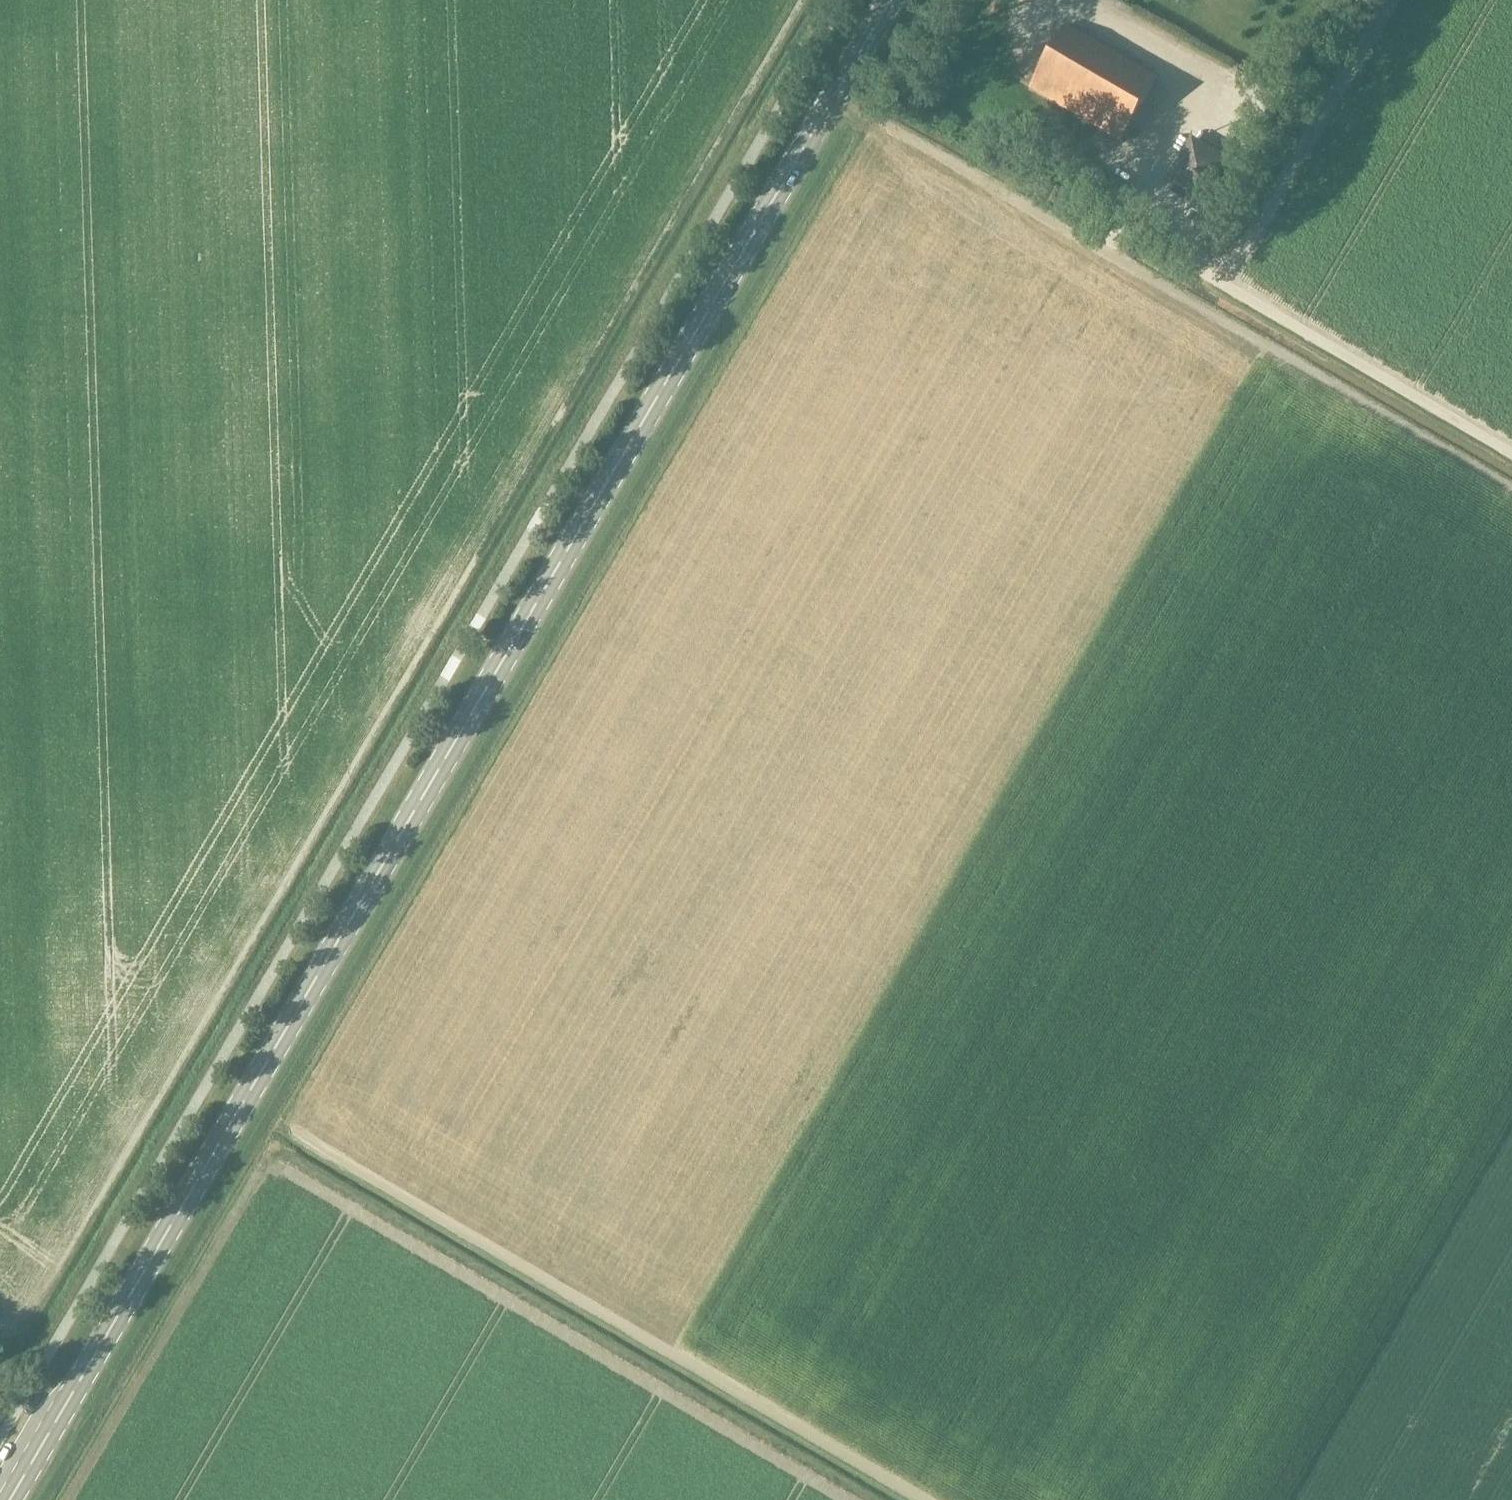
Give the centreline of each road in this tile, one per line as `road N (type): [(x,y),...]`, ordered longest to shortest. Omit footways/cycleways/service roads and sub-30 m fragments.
road 1 (primary): [(9,1499),(890,0)]

